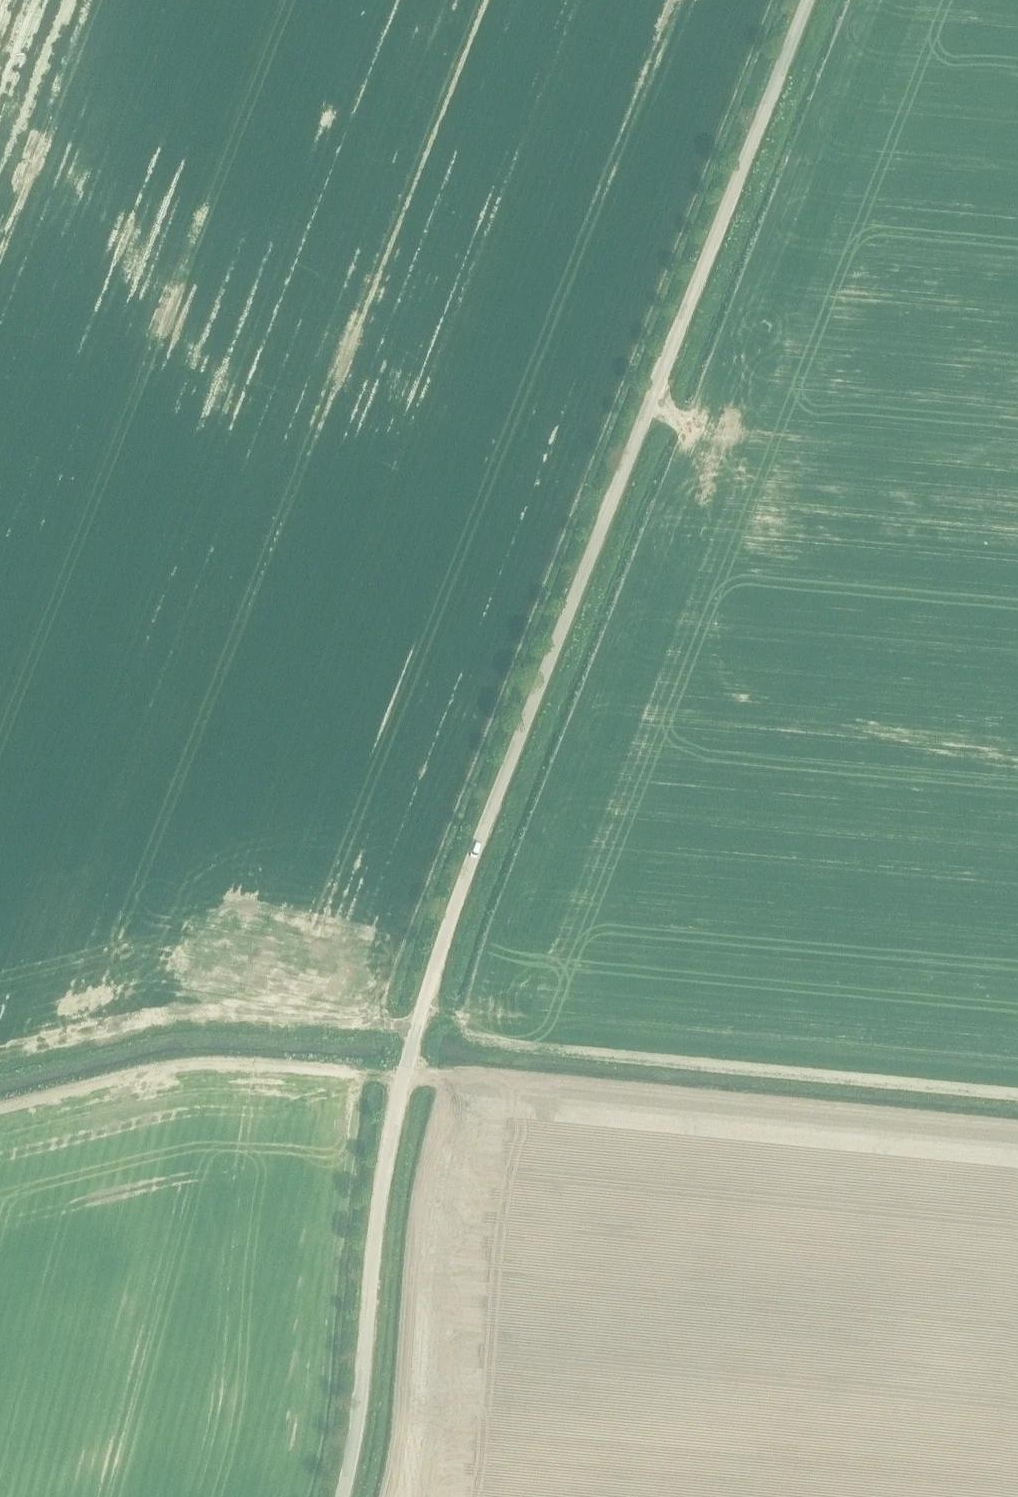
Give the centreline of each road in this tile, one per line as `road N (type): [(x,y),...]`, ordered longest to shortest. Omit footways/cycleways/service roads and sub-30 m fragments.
road 1 (unclassified): [(340,1496),(380,1185),(427,983),(807,0)]

